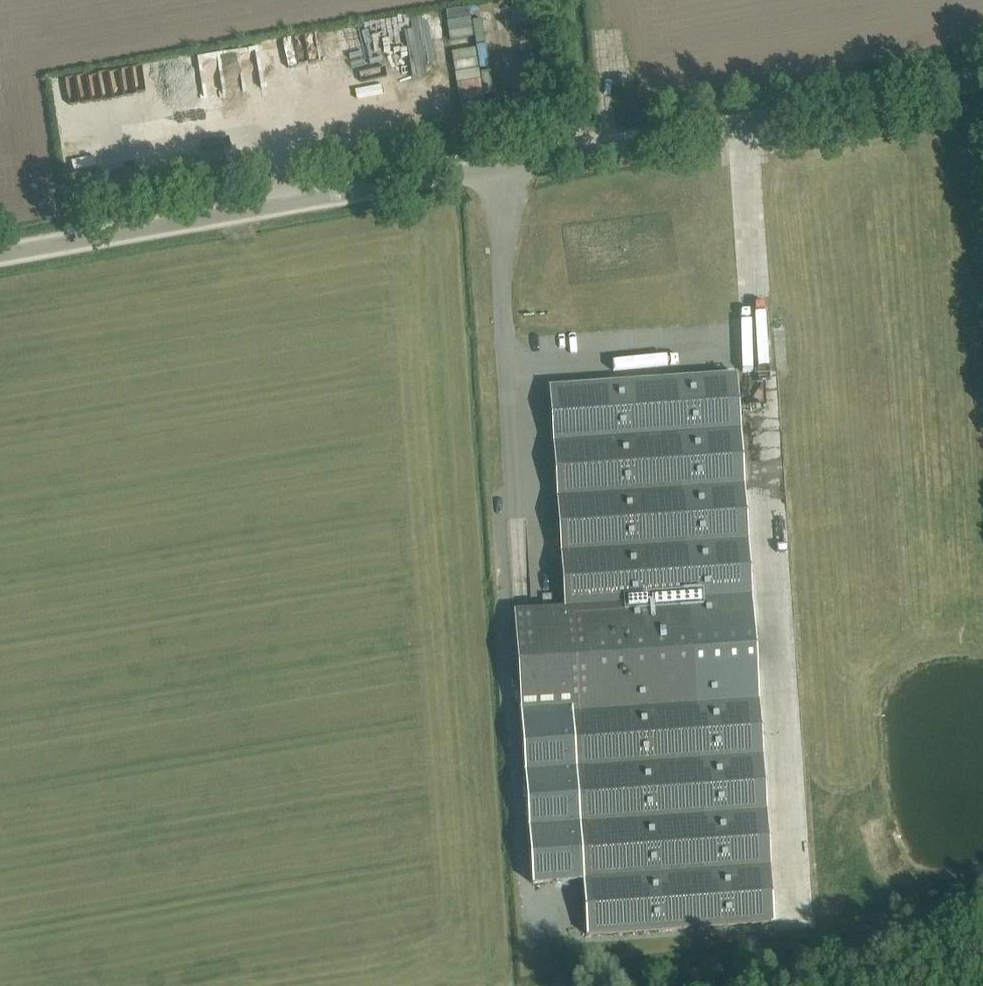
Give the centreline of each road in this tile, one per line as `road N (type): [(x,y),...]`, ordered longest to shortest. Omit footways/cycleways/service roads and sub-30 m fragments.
road 1 (unclassified): [(0,253),(982,81)]
road 2 (track): [(604,0),(623,141)]

